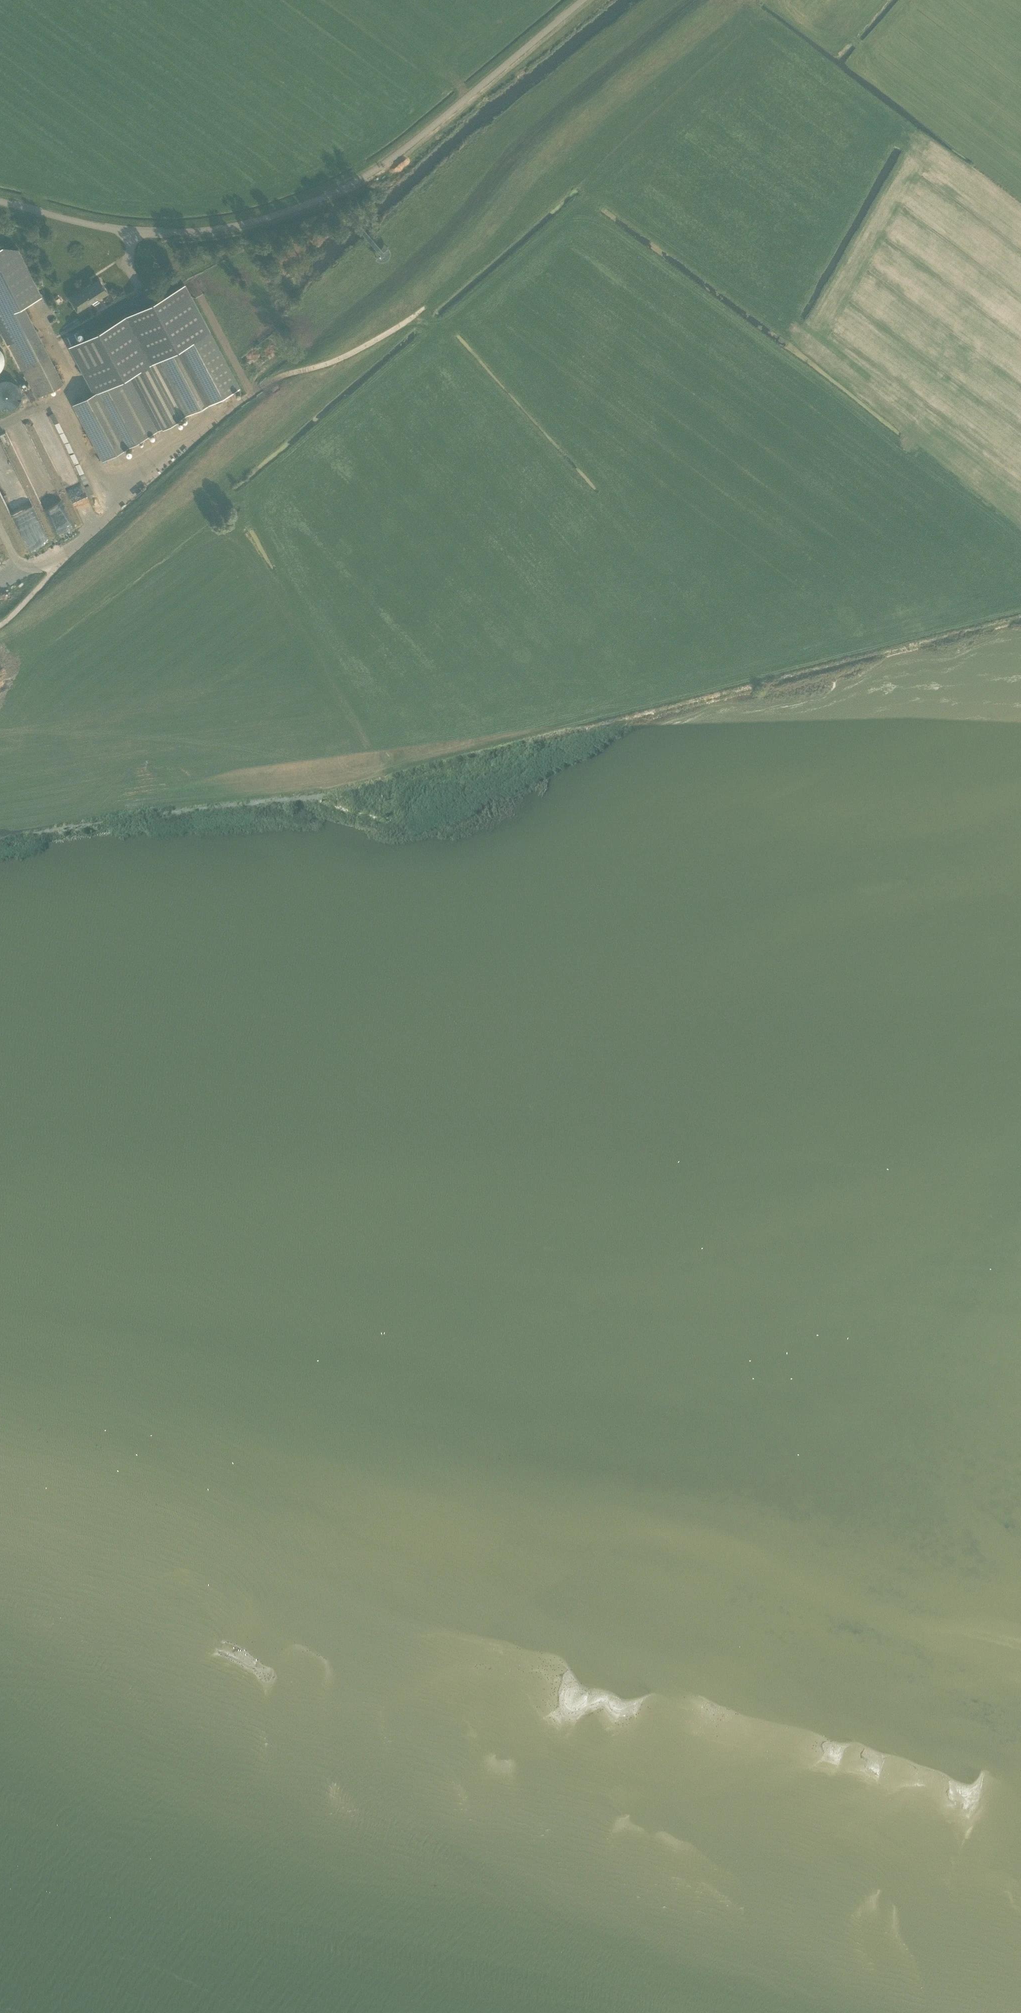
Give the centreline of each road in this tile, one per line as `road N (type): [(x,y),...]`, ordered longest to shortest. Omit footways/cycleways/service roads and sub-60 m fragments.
road 1 (unclassified): [(0,201),(138,232),(208,230),(280,214),(391,159),(583,0)]
road 2 (track): [(248,397),(343,357),(426,307)]

